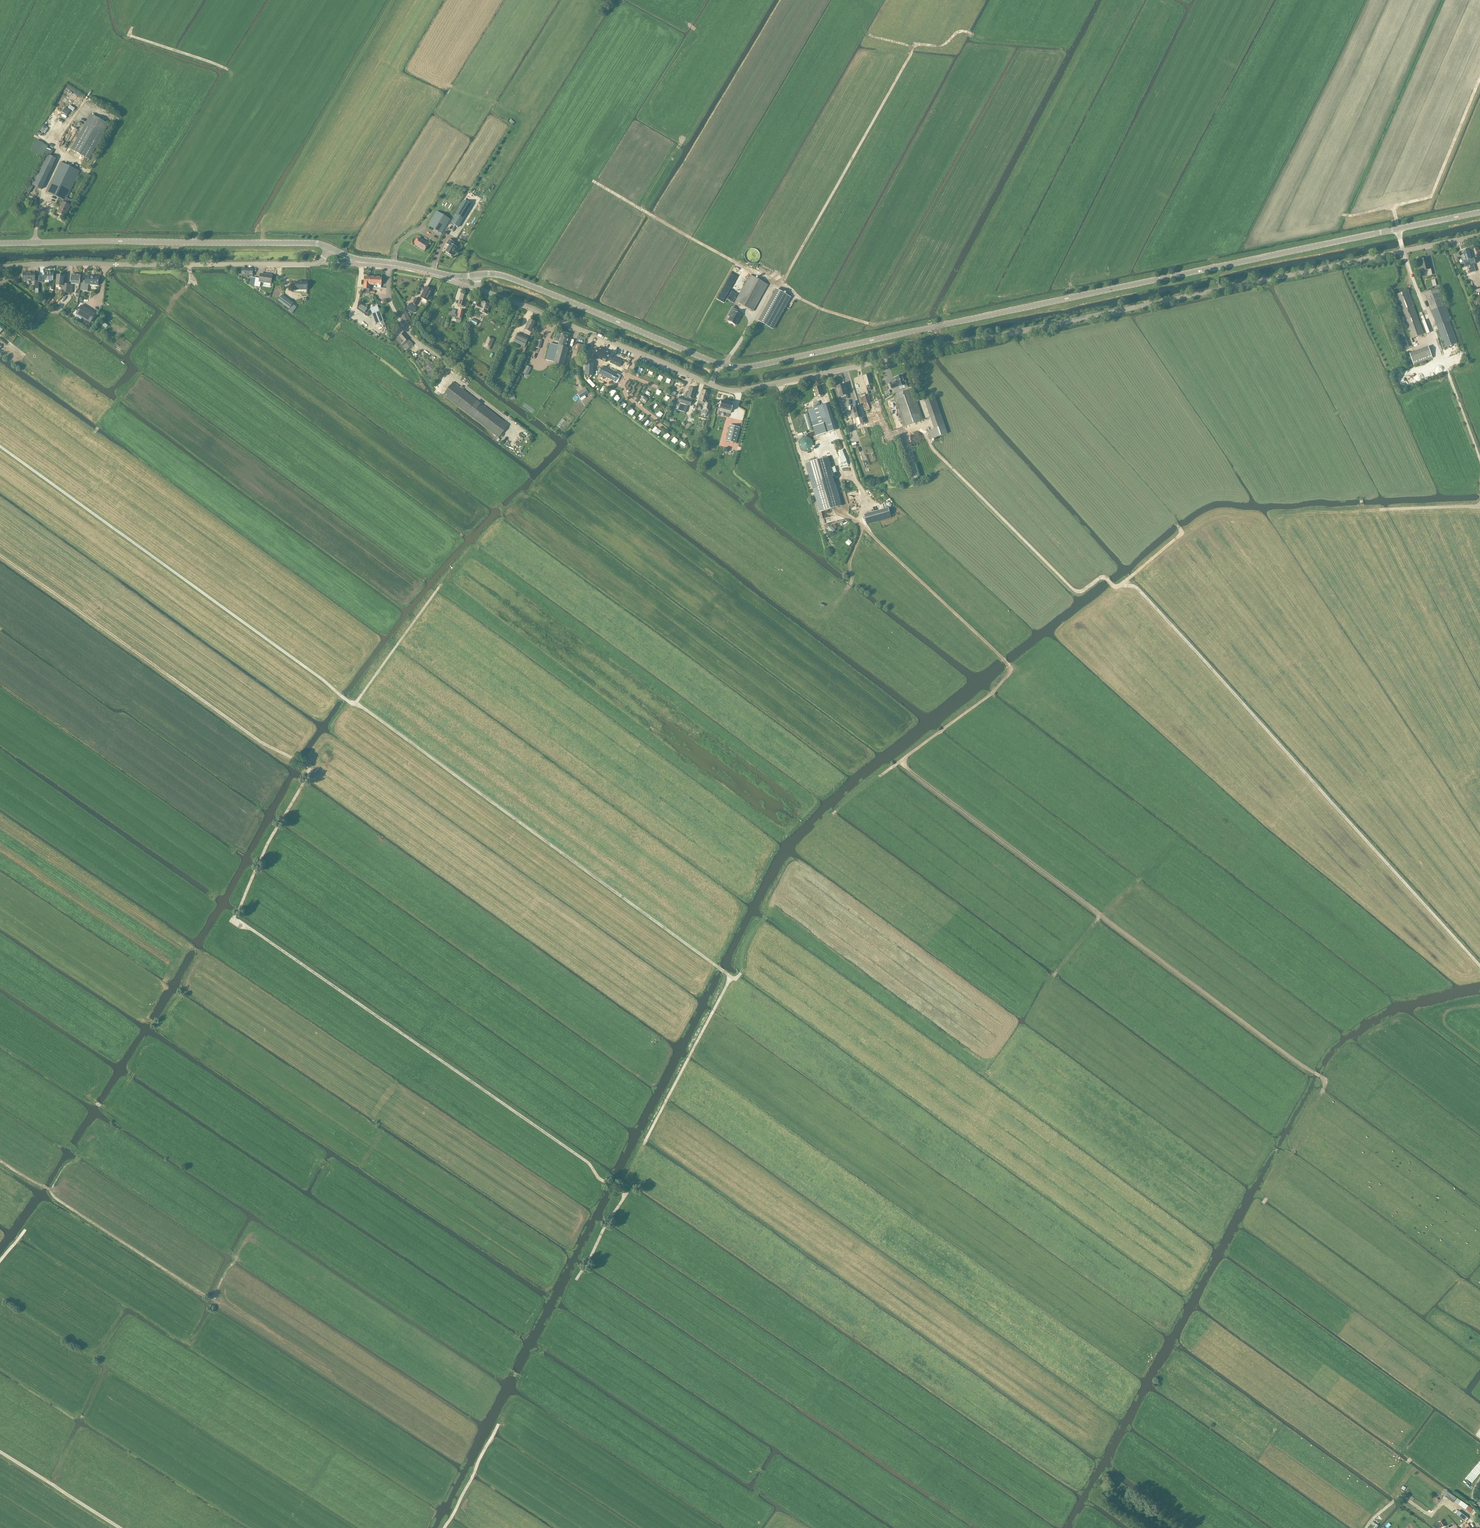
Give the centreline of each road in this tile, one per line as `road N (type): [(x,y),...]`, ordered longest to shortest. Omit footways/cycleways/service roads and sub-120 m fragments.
road 1 (track): [(0,555),(311,771),(235,918),(626,1194),(576,1280)]
road 2 (unclassified): [(479,286),(735,391),(1479,235)]
road 3 (tertiary): [(1479,212),(738,367),(505,276),(478,275)]
road 4 (track): [(0,444),(719,968),(735,979),(741,973)]
road 5 (track): [(913,353),(931,448),(1077,589),(1102,576),(1113,587),(1131,576),(1479,960)]
road 6 (track): [(859,524),(1010,662),(995,689),(901,759),(1101,913),(1095,922)]
road 7 (track): [(1479,505),(1362,505),(1260,282)]
road 8 (track): [(782,284),(919,40),(946,40),(962,28),(976,33)]
road 9 (tertiary): [(330,248),(0,244)]
road 10 (unclassified): [(0,267),(321,261)]
road 11 (track): [(0,1160),(212,1301),(236,1260)]
road 12 (track): [(229,70),(128,35),(53,144),(62,154),(44,191)]
road 13 (track): [(1101,913),(1321,1076)]
road 14 (track): [(647,208),(820,309),(868,324)]
road 15 (track): [(1402,251),(1479,456)]
road 16 (track): [(1479,79),(1431,196),(1343,215)]
road 17 (track): [(730,975),(643,1145)]
road 18 (tertiary): [(478,275),(362,260),(330,248)]
road 19 (track): [(439,586),(355,704)]
road 20 (track): [(121,1527),(0,1452)]

